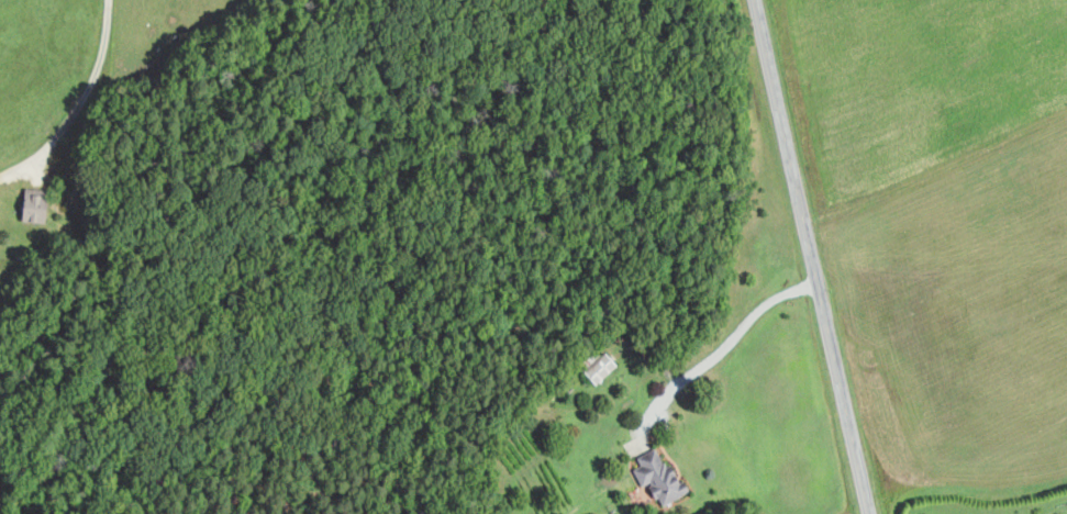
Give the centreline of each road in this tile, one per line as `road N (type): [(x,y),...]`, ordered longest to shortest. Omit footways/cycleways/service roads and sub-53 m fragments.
road 1 (tertiary): [(869,513),(755,0)]

